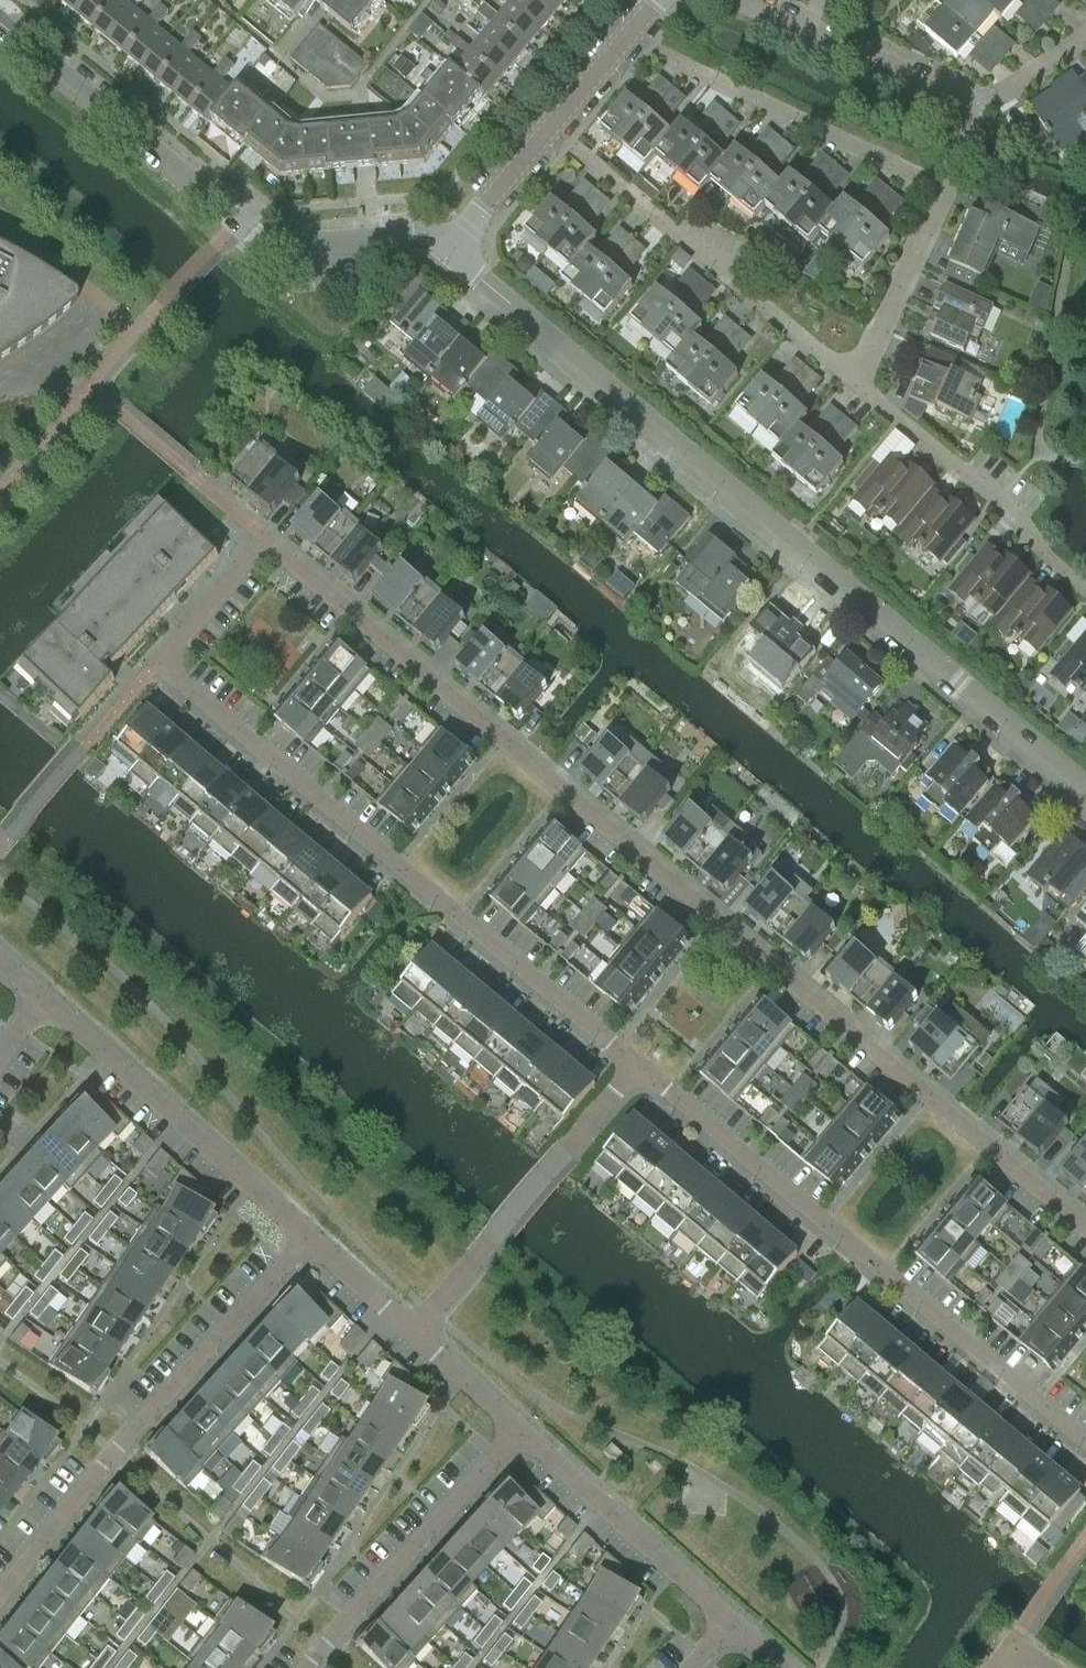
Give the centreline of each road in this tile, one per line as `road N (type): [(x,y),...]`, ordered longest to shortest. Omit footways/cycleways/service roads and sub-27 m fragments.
road 1 (residential): [(1085,1226),(267,542),(160,665),(639,1067)]
road 2 (residential): [(1085,786),(444,248)]
road 3 (residential): [(639,1067),(1085,1438)]
road 4 (residential): [(444,248),(418,237),(267,244),(0,29)]
road 5 (residential): [(0,1595),(112,1453),(309,1241)]
road 6 (residential): [(309,1241),(42,998)]
road 7 (residential): [(849,379),(579,152)]
road 8 (residential): [(413,1334),(639,1067)]
road 9 (residential): [(444,248),(658,0)]
road 10 (residential): [(304,1667),(517,1431)]
road 11 (residential): [(1085,589),(996,501),(849,379)]
road 12 (residential): [(944,189),(675,61),(668,51)]
road 13 (residential): [(728,1624),(517,1431)]
road 14 (residential): [(849,379),(882,328),(944,189)]
road 15 (residential): [(807,28),(965,105)]
road 16 (residential): [(517,1431),(413,1334)]
road 17 (residential): [(413,1334),(309,1241)]
road 18 (residential): [(965,105),(1085,42)]

